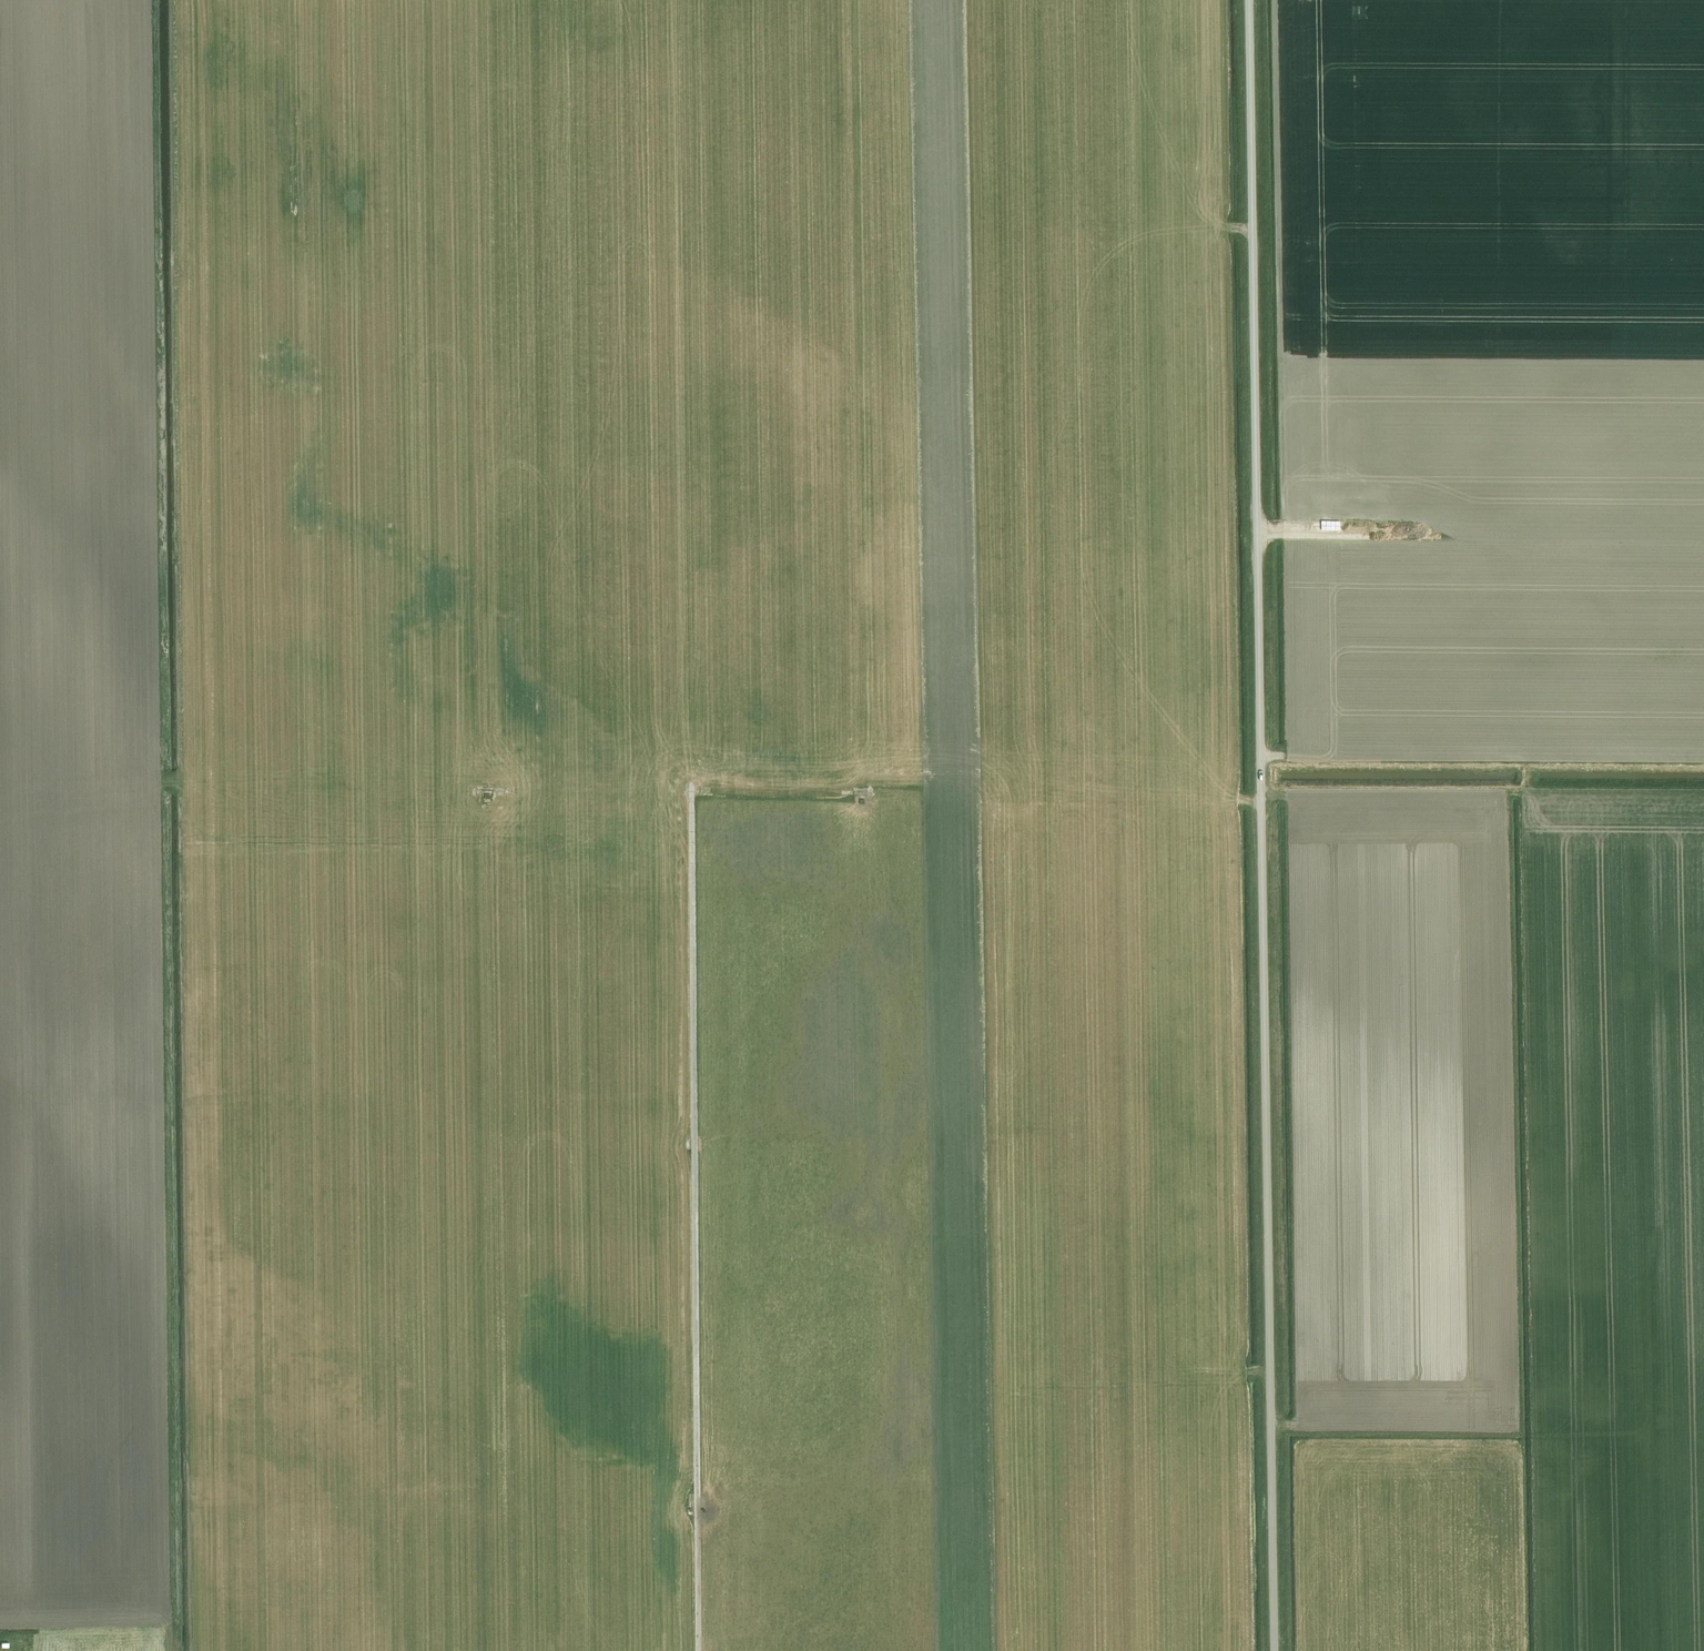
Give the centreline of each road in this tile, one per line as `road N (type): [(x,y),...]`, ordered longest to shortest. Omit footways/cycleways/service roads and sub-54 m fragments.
road 1 (unclassified): [(1273,1650),(1248,0)]

